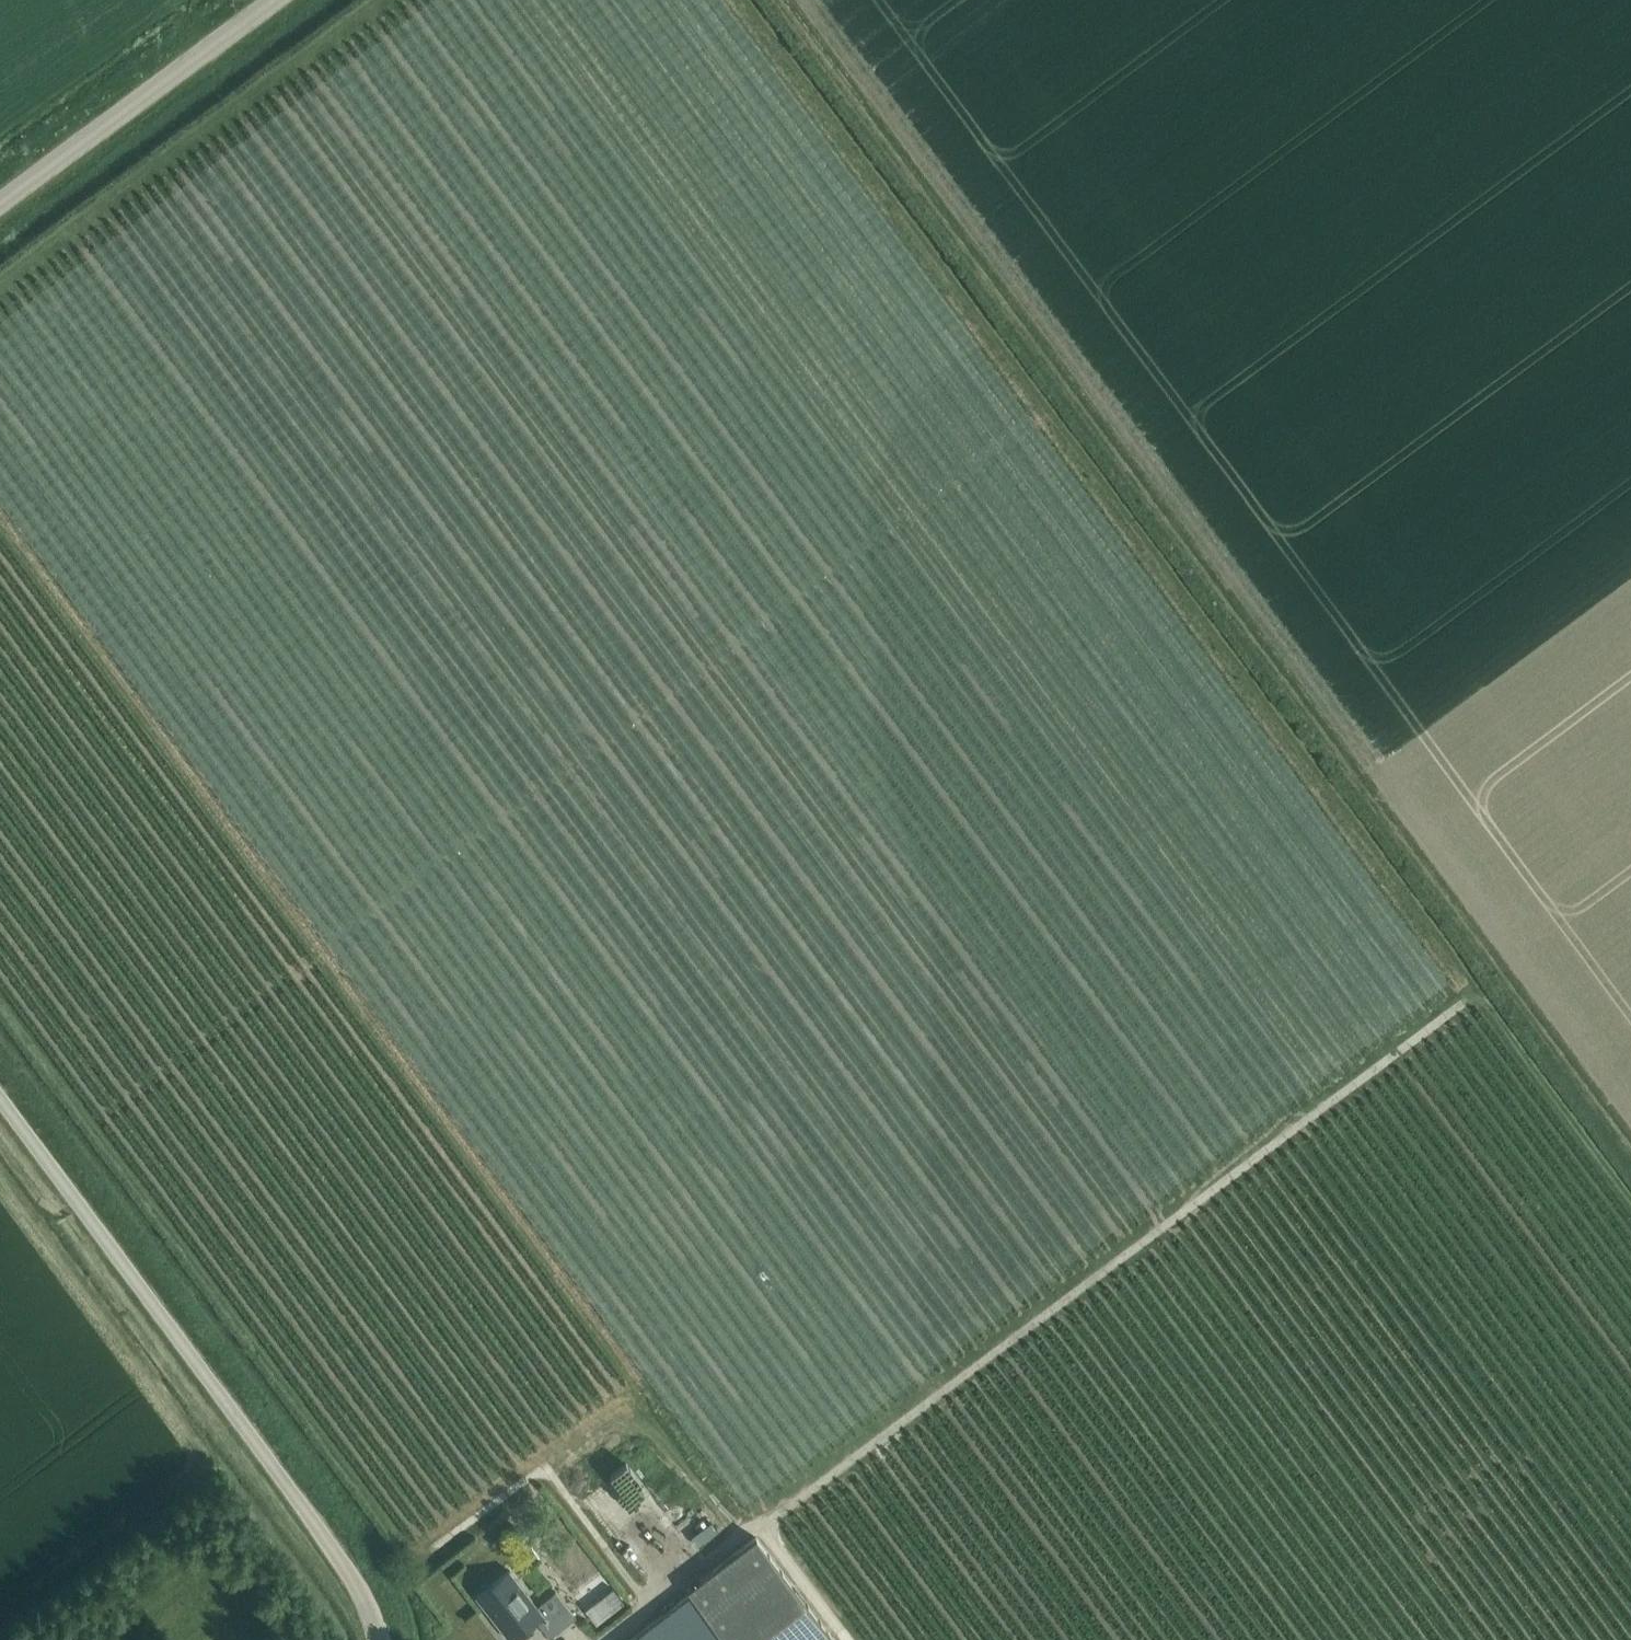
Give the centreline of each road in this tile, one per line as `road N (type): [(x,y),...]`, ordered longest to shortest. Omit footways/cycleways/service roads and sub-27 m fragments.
road 1 (unclassified): [(0,1100),(361,1593),(377,1639)]
road 2 (unclassified): [(0,208),(285,0)]

